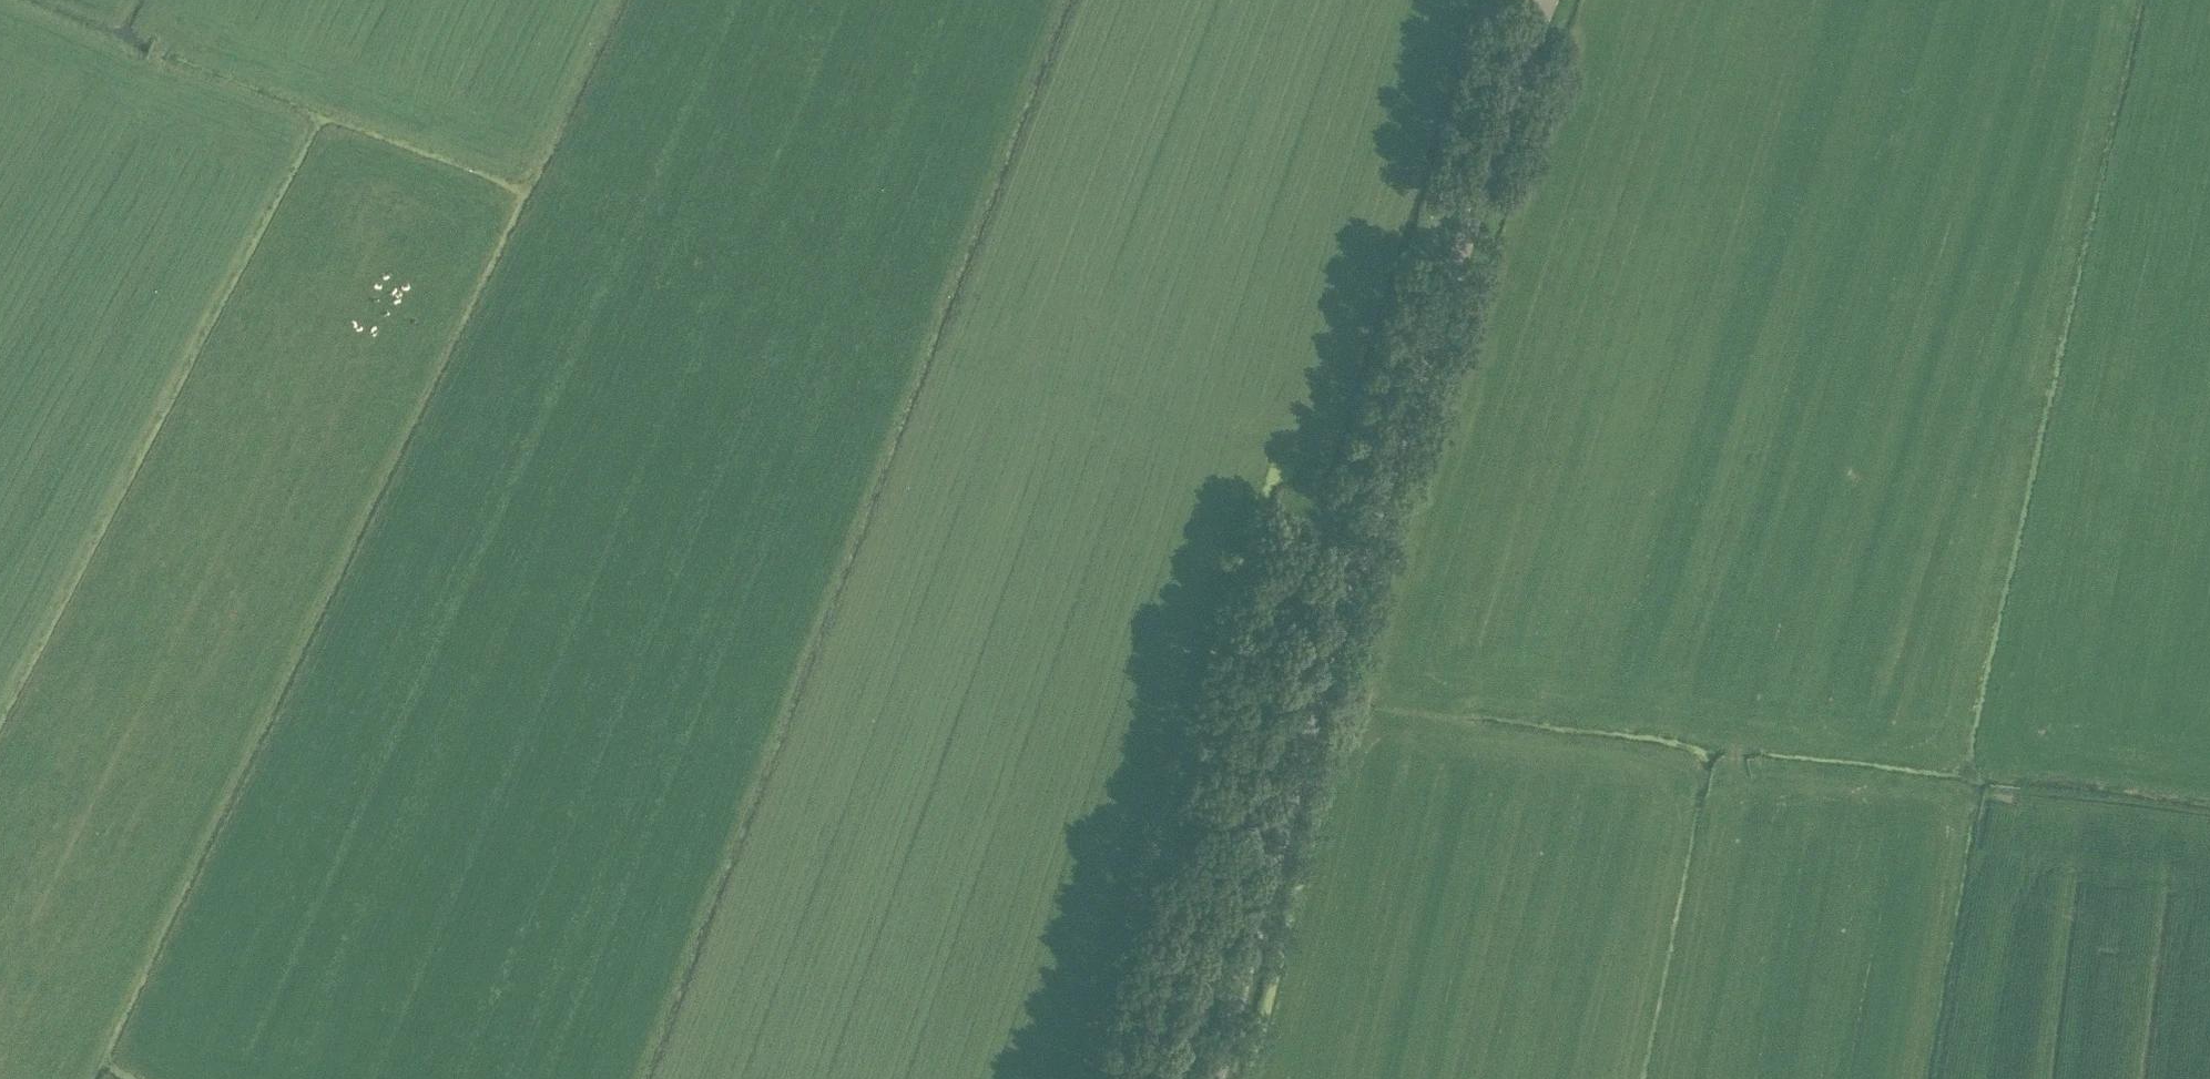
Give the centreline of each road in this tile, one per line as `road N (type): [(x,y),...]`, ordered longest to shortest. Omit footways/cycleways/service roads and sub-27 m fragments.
road 1 (tertiary): [(1216,1078),(1373,518),(1538,0)]

